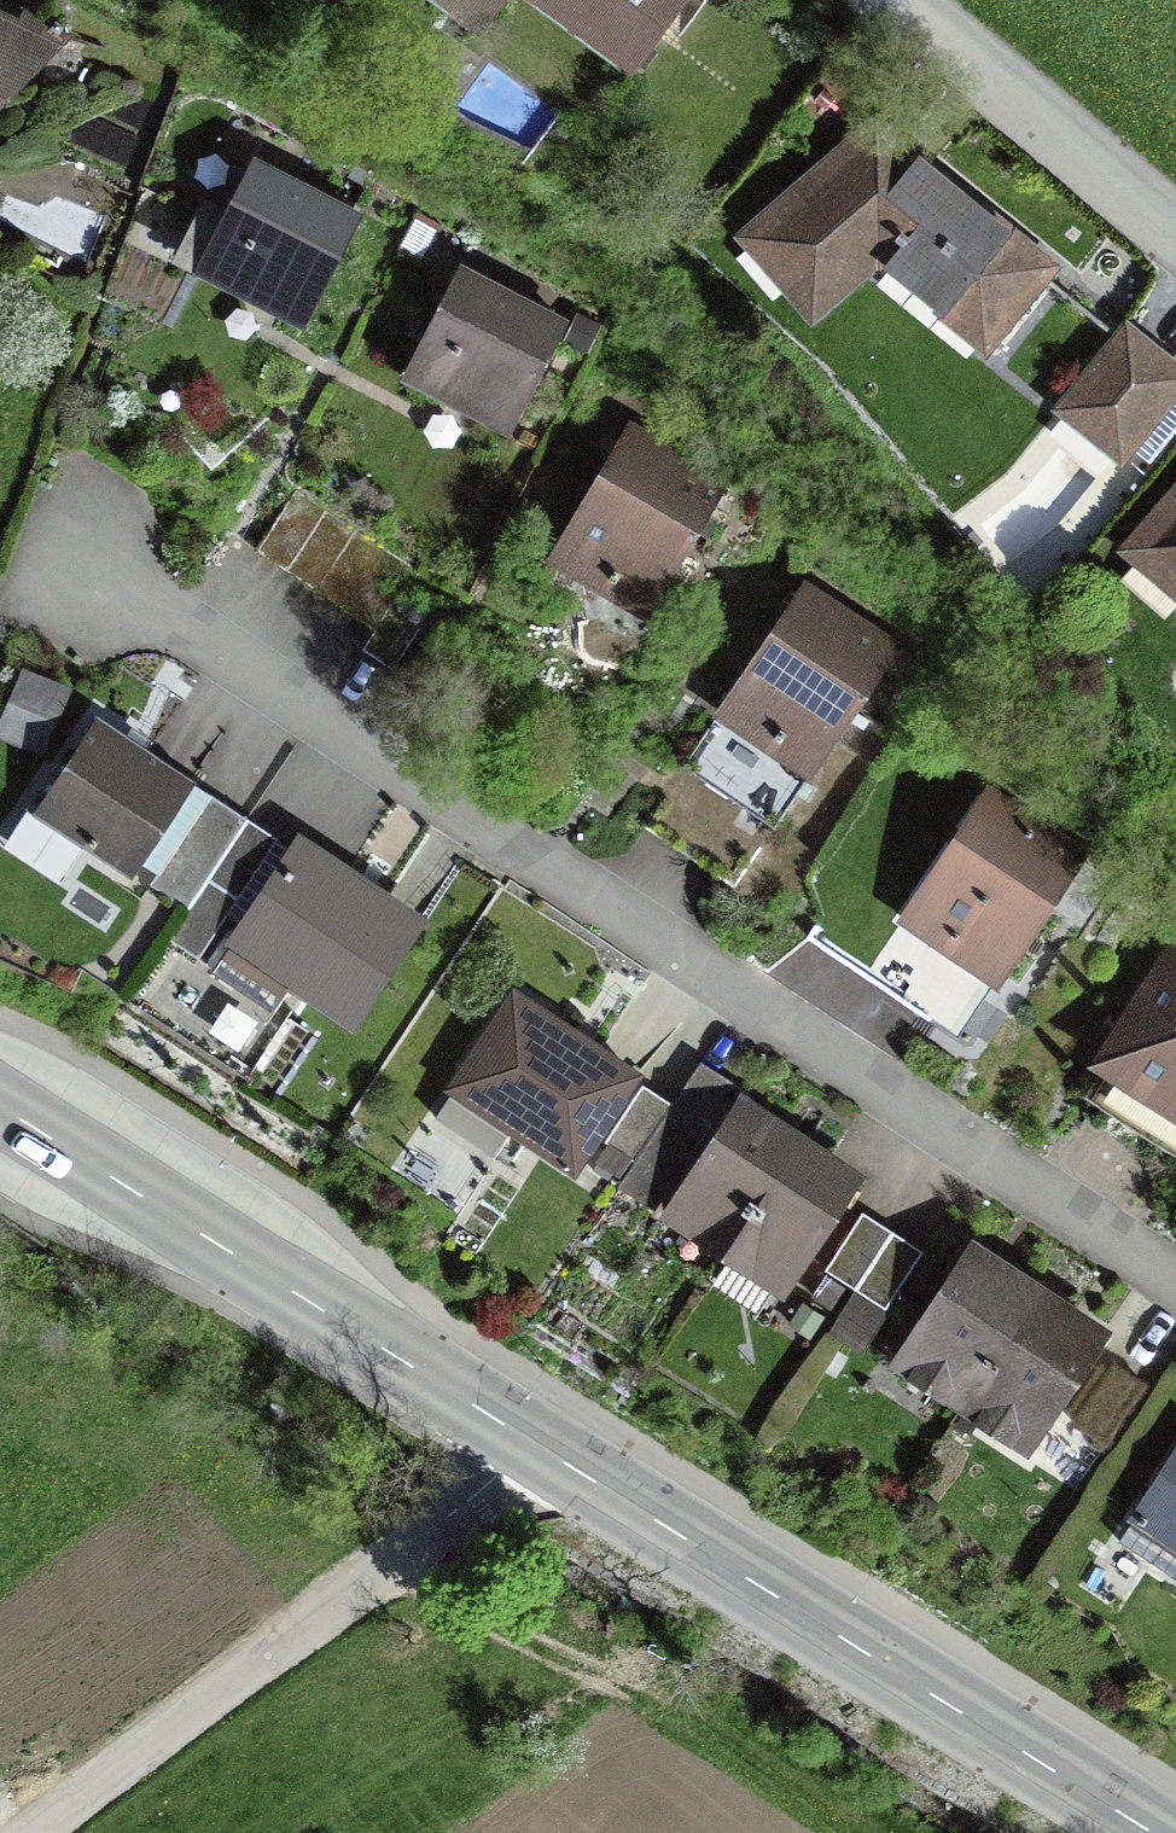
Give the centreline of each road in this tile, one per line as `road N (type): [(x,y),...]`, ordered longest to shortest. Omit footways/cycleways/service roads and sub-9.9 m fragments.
road 1 (residential): [(78,547),(1175,1293)]
road 2 (secondary): [(1154,1832),(522,1443)]
road 3 (residential): [(522,1443),(416,1542),(36,1832)]
road 4 (secondary): [(522,1443),(0,1107)]
road 5 (residential): [(1175,235),(891,0)]

